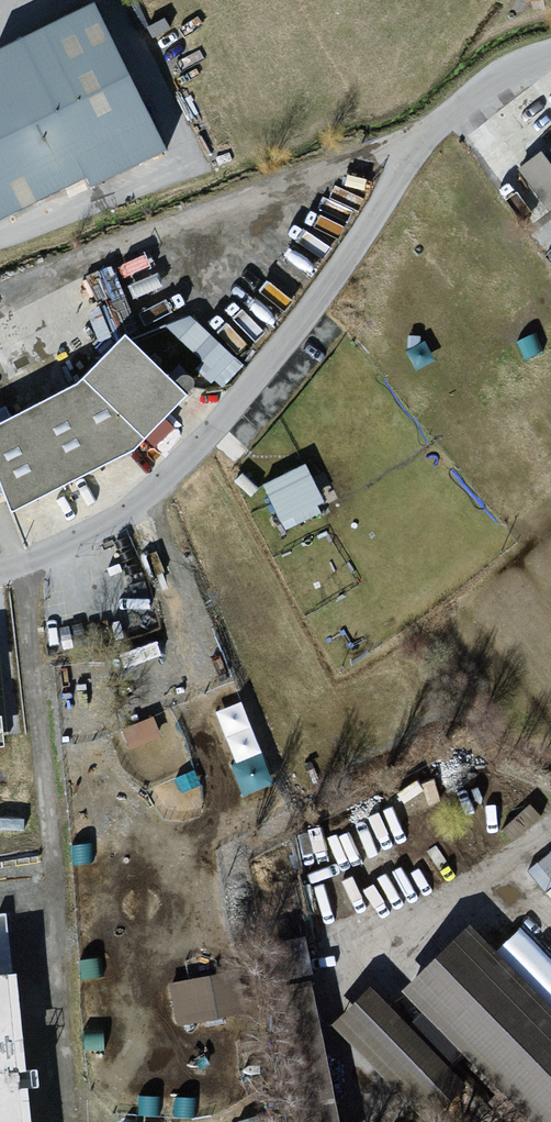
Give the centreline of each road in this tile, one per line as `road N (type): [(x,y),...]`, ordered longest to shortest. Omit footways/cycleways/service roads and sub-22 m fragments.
road 1 (residential): [(0,570),(107,524),(165,479),(310,324),(425,147),(497,84),(550,59)]

